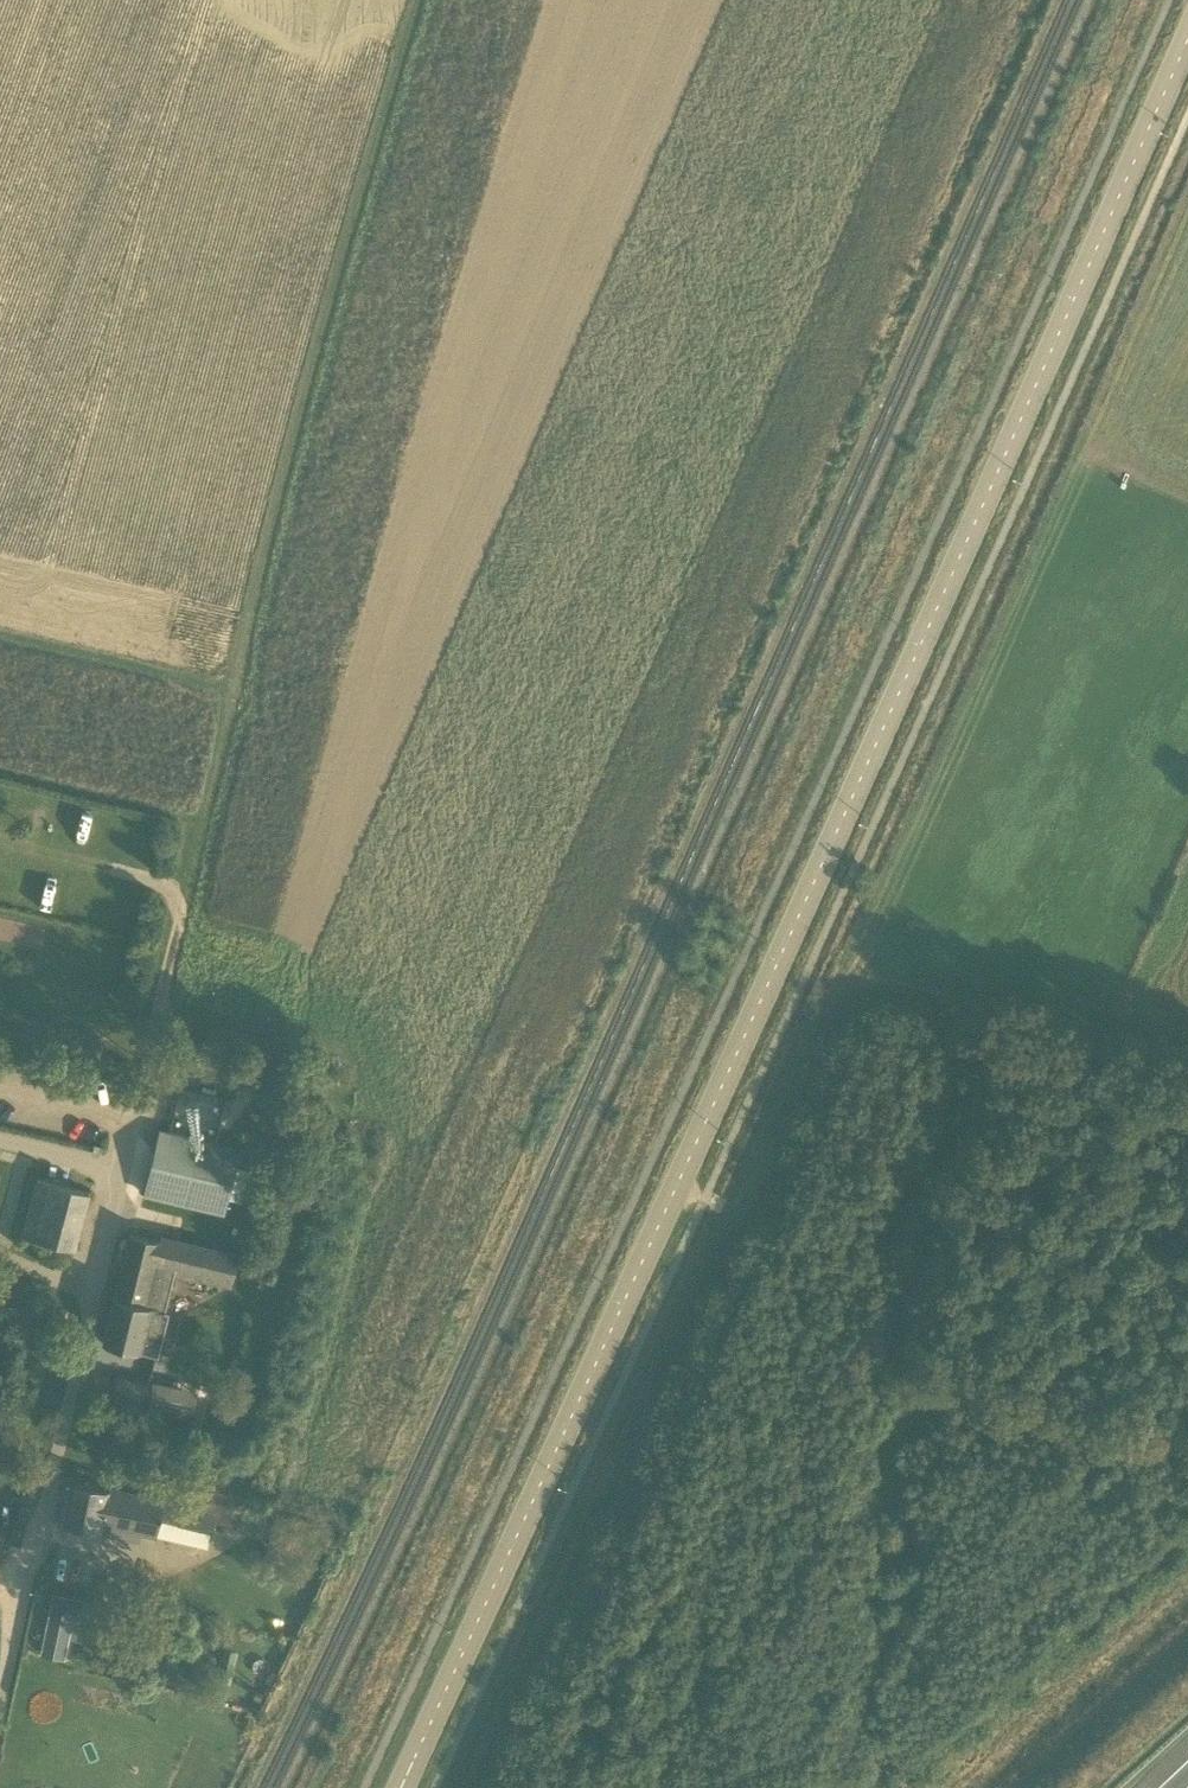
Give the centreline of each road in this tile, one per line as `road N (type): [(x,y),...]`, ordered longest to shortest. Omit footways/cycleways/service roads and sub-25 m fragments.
road 1 (tertiary): [(1187,38),(400,1787)]
road 2 (track): [(163,1032),(269,509),(430,0)]
road 3 (unclassified): [(0,1724),(163,1032)]

